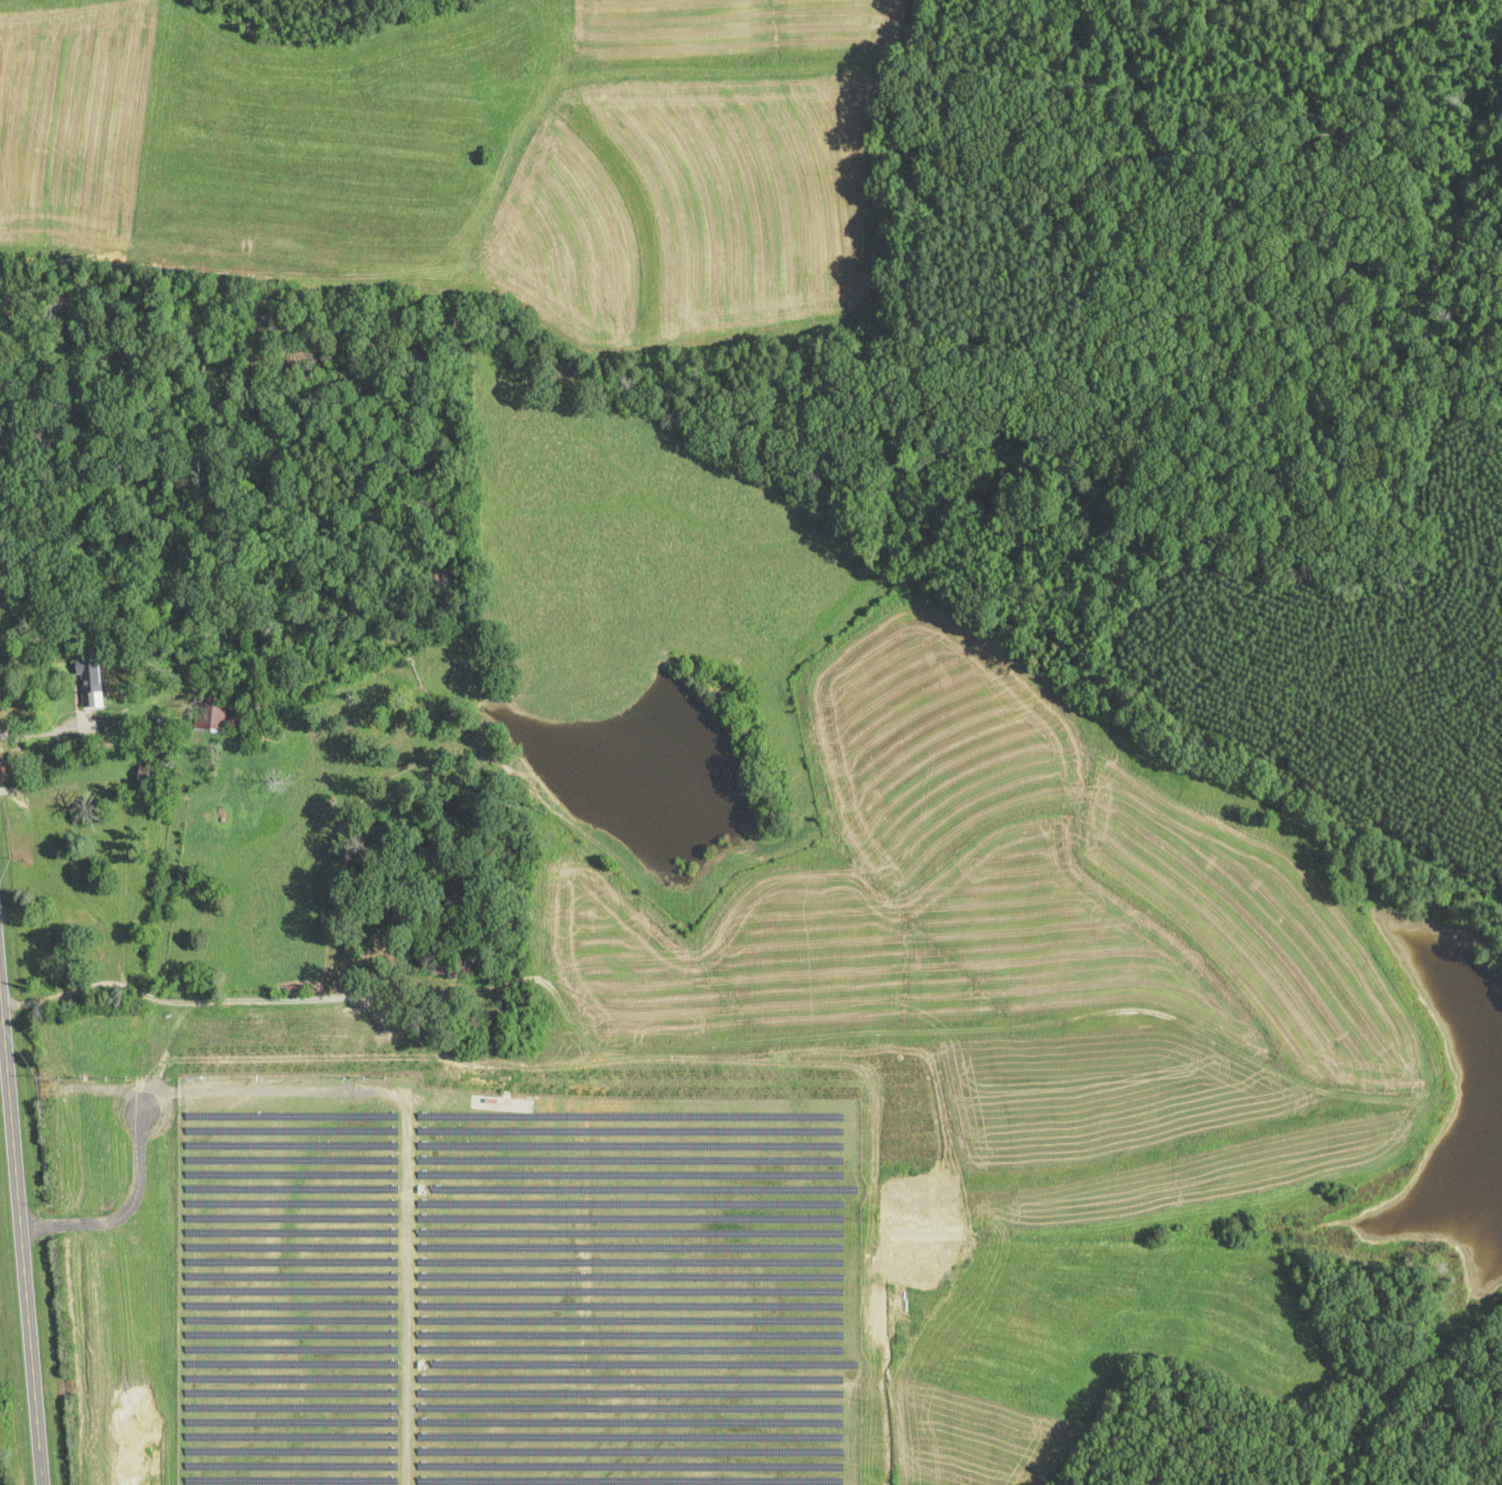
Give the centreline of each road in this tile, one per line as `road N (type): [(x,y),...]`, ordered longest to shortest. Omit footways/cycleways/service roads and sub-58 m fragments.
road 1 (primary): [(42,1484),(0,1022)]

